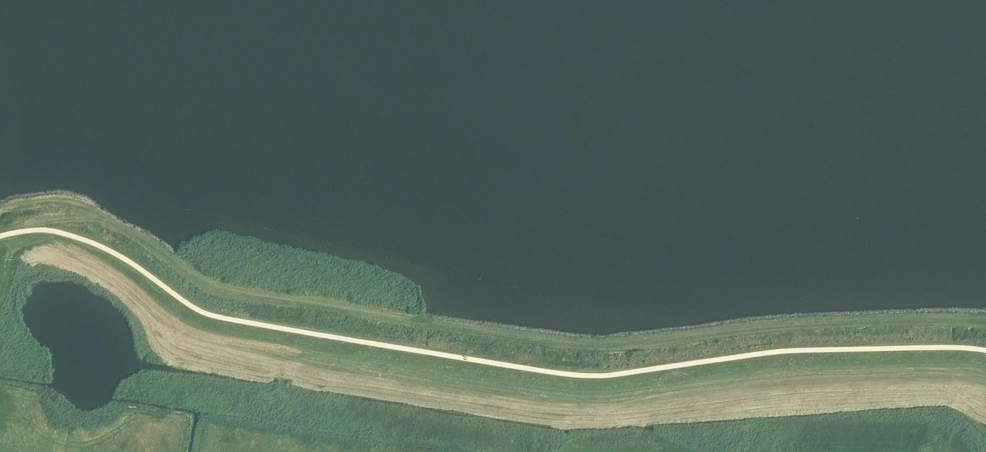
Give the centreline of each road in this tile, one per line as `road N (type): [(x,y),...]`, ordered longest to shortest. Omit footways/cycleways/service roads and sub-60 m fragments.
road 1 (track): [(0,219),(62,204),(89,210),(230,296),(549,344),(878,324),(985,326)]

